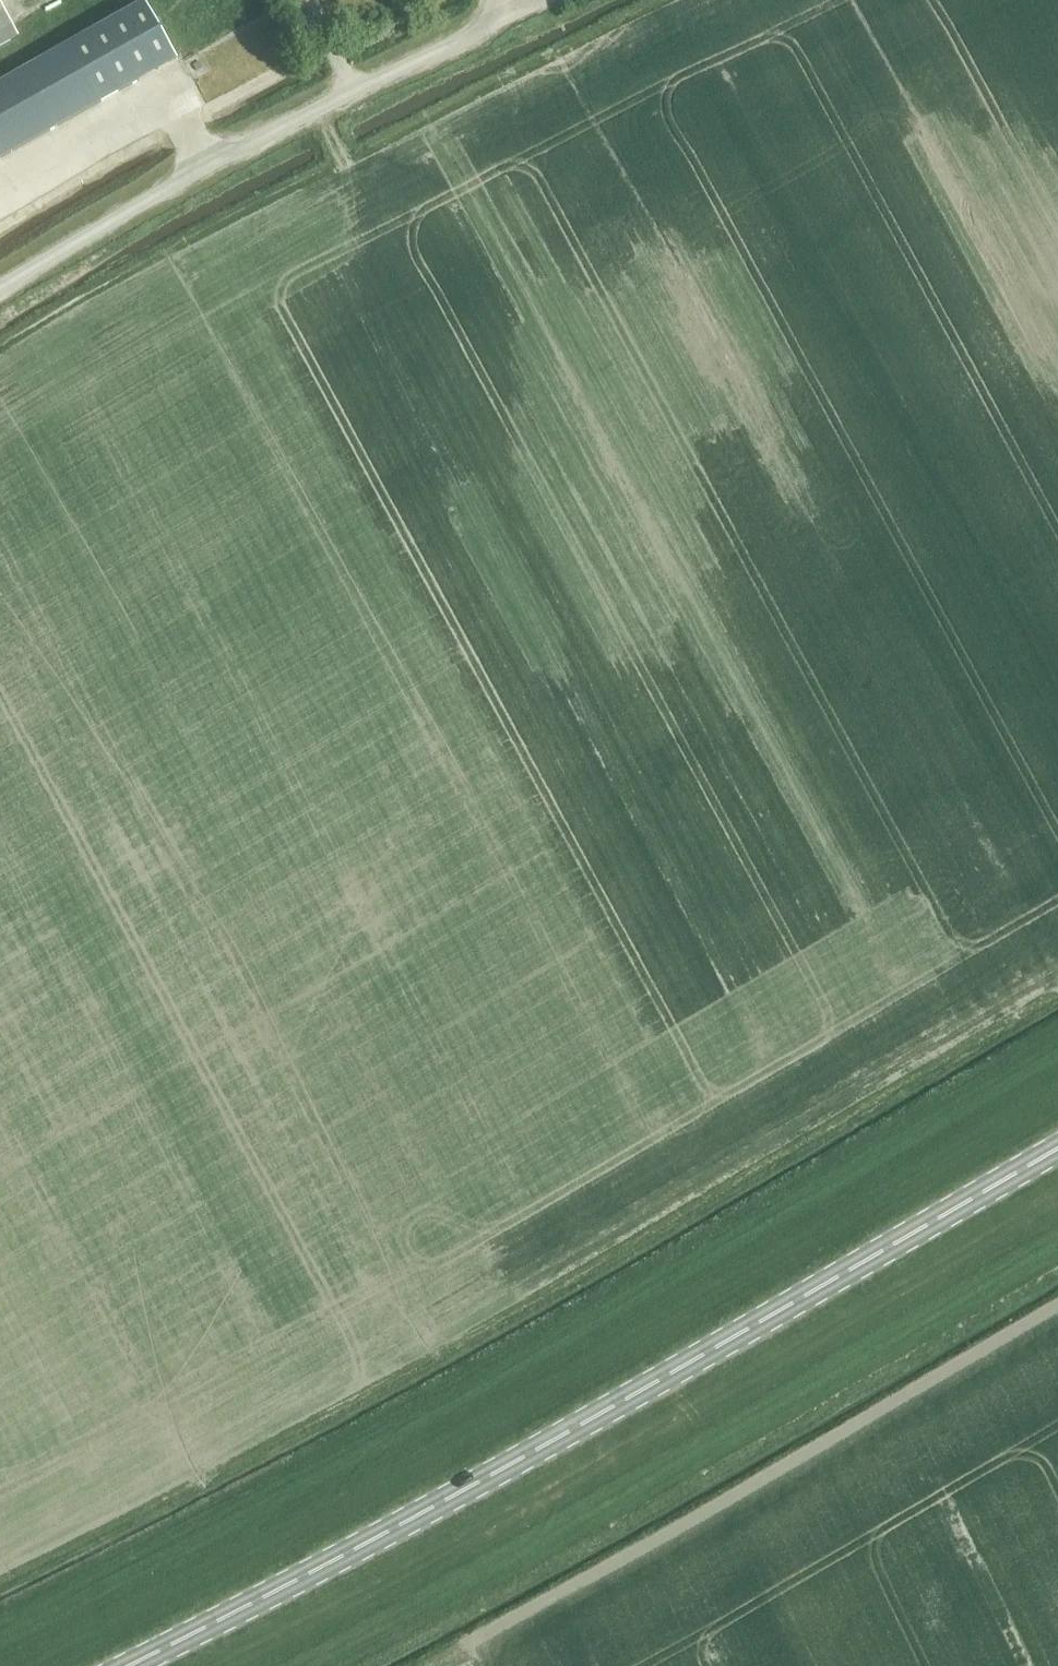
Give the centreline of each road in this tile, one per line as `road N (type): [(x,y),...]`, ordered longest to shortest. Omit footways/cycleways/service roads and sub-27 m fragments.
road 1 (secondary): [(130,1665),(1057,1147)]
road 2 (unclassified): [(0,287),(508,8)]

